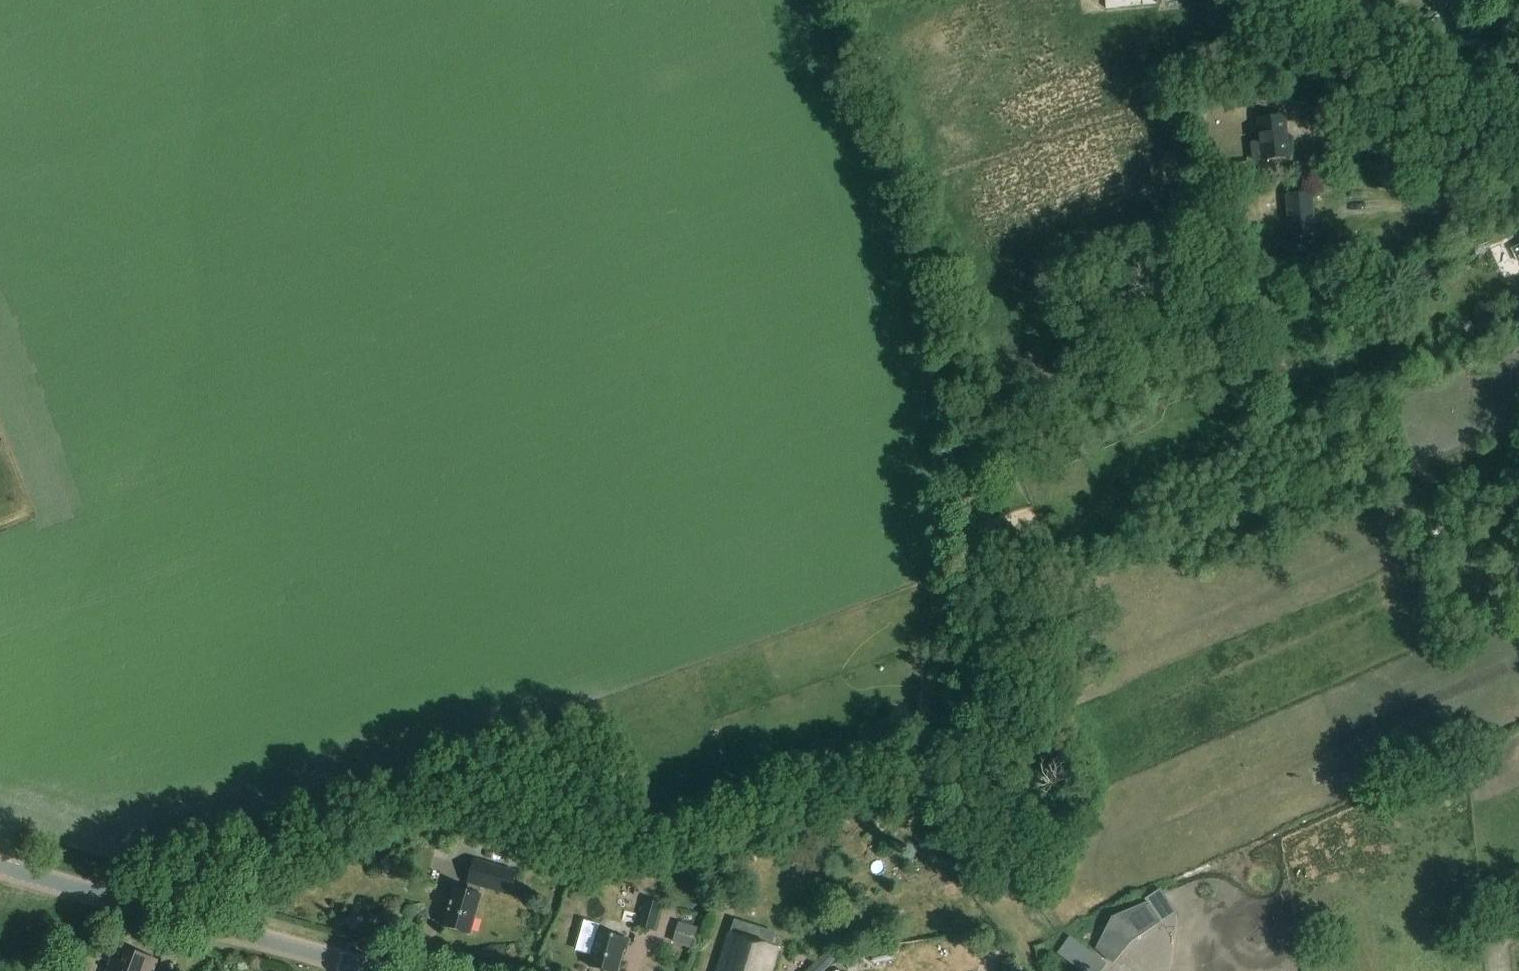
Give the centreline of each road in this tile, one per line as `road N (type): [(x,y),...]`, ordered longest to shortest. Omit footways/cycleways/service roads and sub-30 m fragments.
road 1 (tertiary): [(370,969),(0,865)]
road 2 (track): [(1518,104),(1304,0)]

